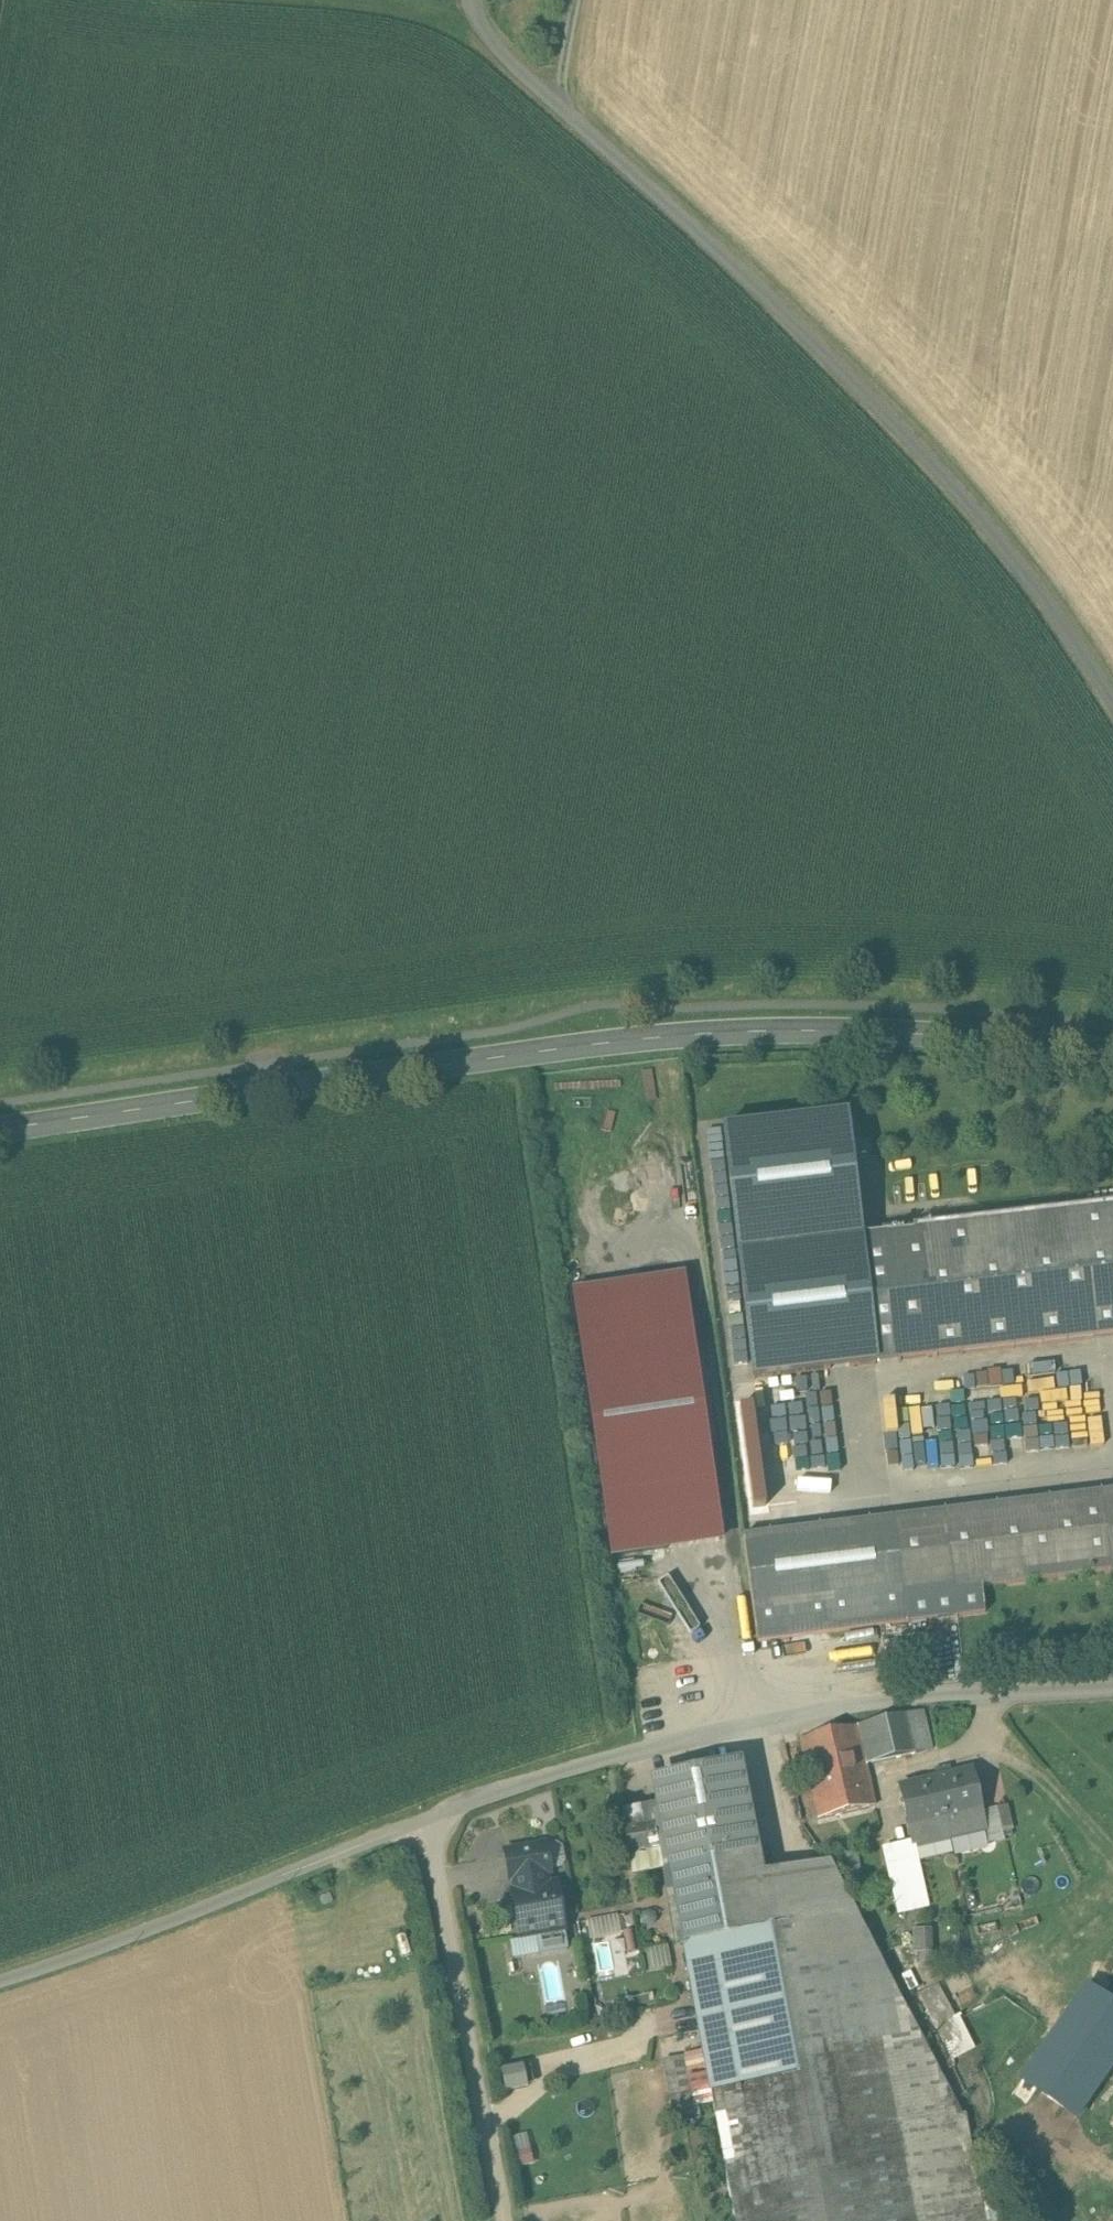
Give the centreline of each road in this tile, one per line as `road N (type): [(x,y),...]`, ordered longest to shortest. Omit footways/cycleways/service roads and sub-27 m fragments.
road 1 (unclassified): [(0,1981),(637,1746),(918,1699),(1112,1685)]
road 2 (secondary): [(1112,1057),(971,1038),(706,1034),(0,1129)]
road 3 (unclassified): [(476,0),(481,23),(505,50),(968,492),(1112,692)]
road 4 (track): [(476,6),(314,0)]

